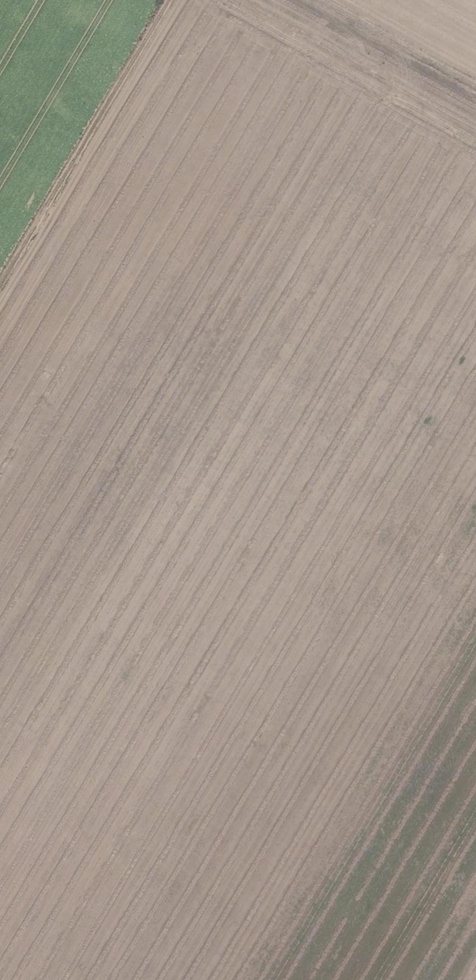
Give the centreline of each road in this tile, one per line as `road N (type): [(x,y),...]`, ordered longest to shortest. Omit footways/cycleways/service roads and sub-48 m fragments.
road 1 (track): [(0,280),(166,0)]
road 2 (track): [(313,0),(475,90)]

